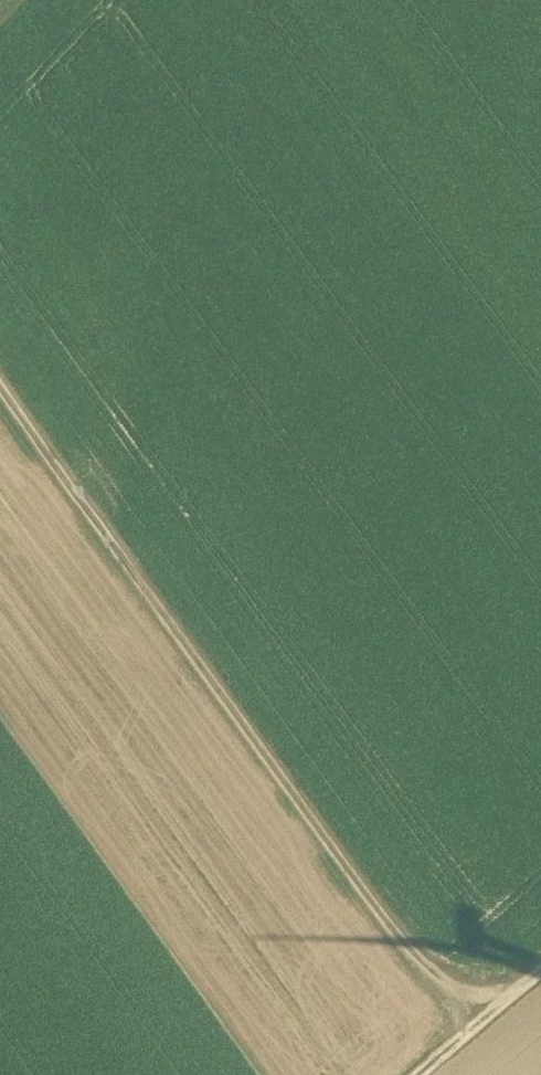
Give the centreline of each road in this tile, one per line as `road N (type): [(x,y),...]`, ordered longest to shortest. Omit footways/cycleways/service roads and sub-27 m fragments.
road 1 (track): [(422,1074),(519,993)]

